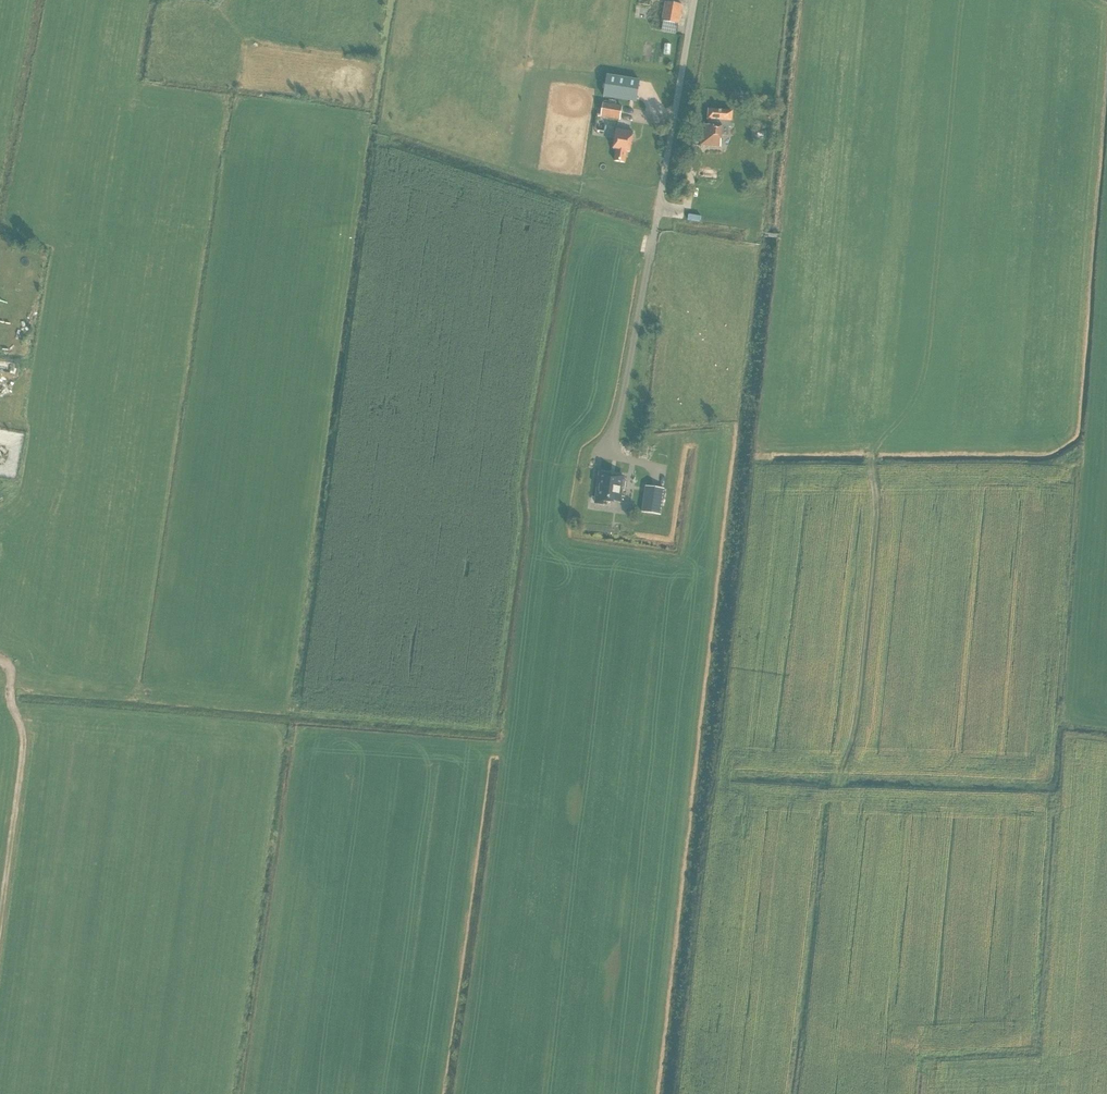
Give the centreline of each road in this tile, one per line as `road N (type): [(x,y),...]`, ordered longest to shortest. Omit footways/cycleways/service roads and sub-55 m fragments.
road 1 (residential): [(656,218),(693,0)]

